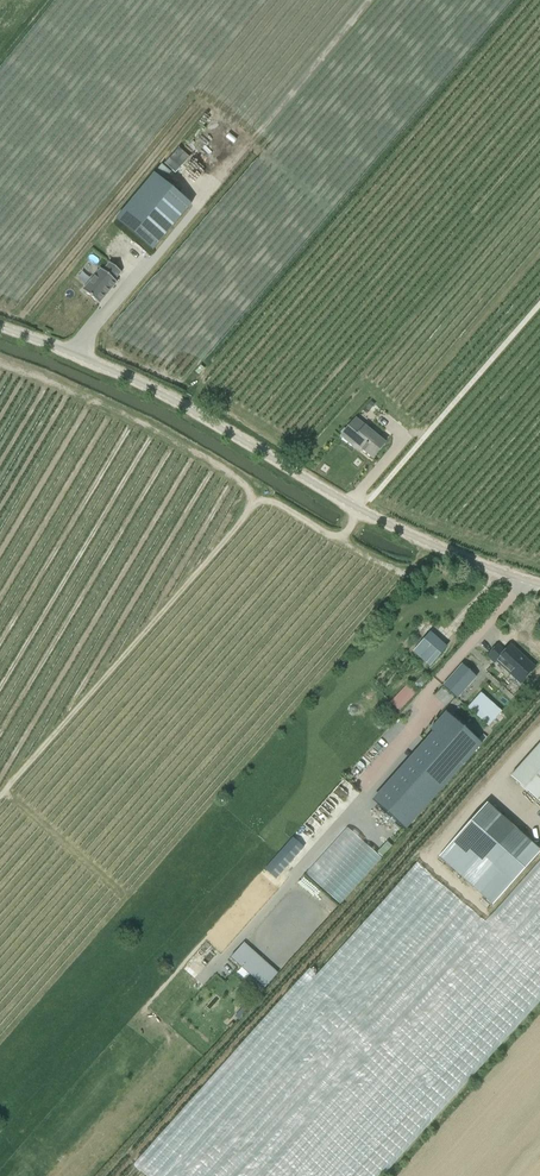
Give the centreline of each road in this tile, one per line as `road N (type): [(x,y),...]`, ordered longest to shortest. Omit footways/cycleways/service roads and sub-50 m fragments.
road 1 (unclassified): [(539,584),(442,552),(192,410),(0,327)]
road 2 (track): [(358,509),(337,536),(276,503),(251,504),(0,797)]
road 3 (track): [(0,362),(151,427),(245,482),(252,504)]
road 4 (track): [(353,497),(373,497),(539,305)]

